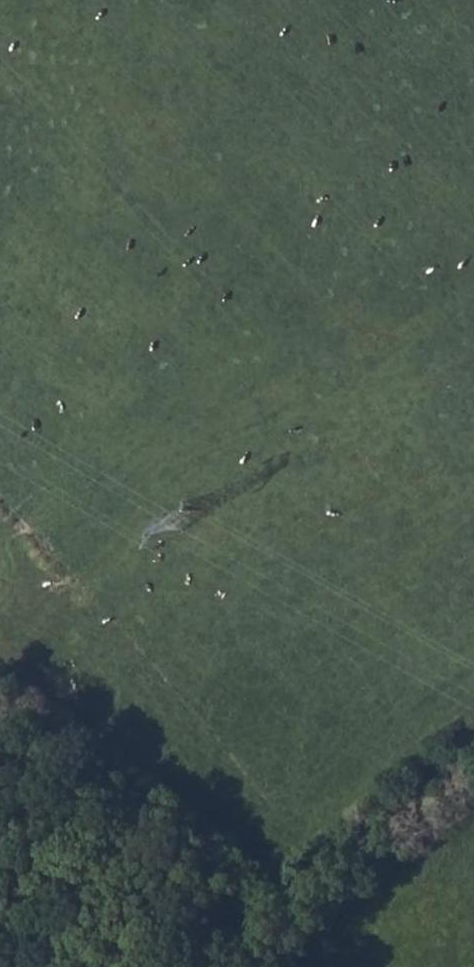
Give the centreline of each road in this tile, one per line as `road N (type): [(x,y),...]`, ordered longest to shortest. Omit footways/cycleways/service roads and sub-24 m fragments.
road 1 (track): [(194,966),(232,925),(473,750)]

